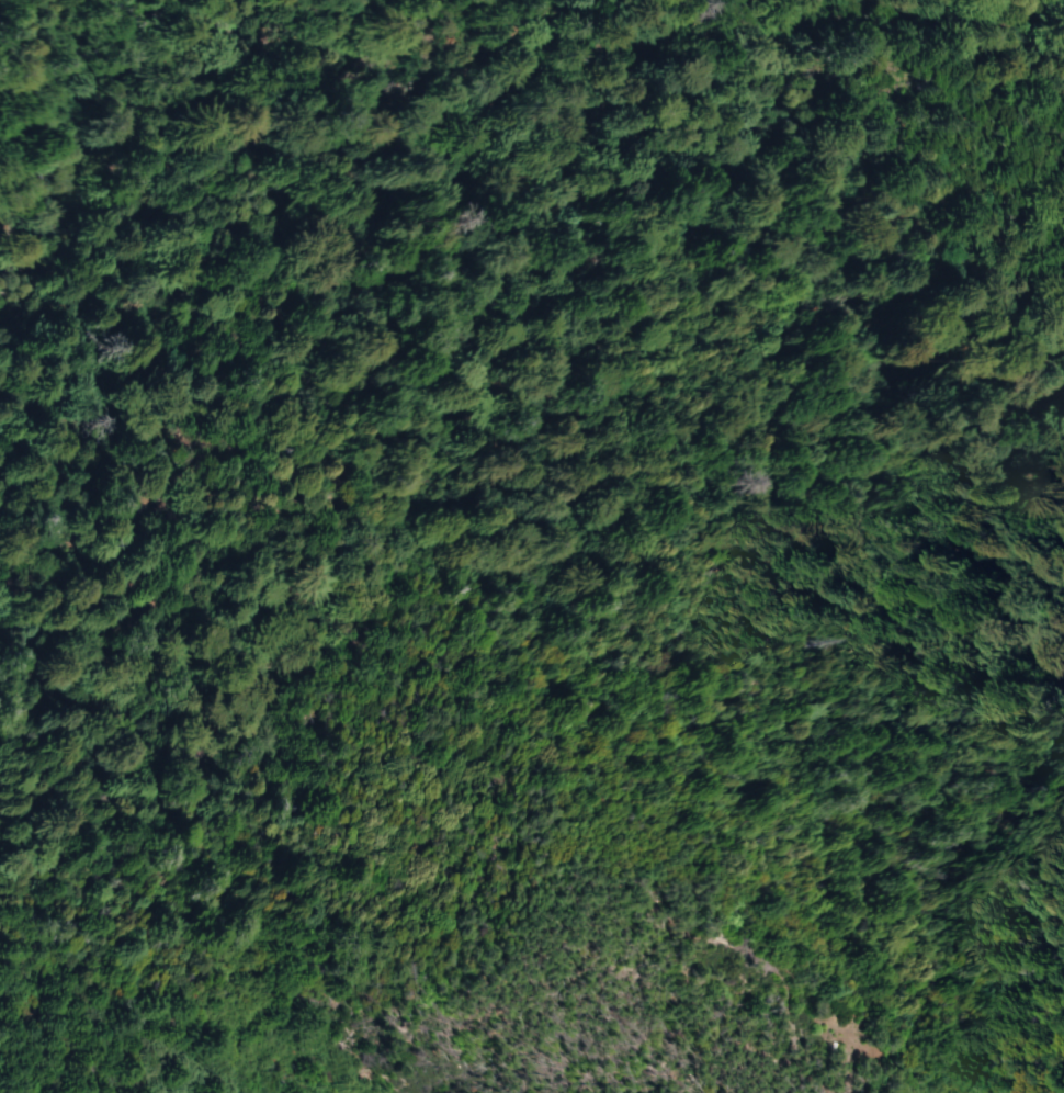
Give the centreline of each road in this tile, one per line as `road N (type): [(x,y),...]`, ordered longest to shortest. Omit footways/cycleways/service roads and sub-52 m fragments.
road 1 (track): [(846,1092),(799,1062),(788,978),(748,944),(714,932)]

